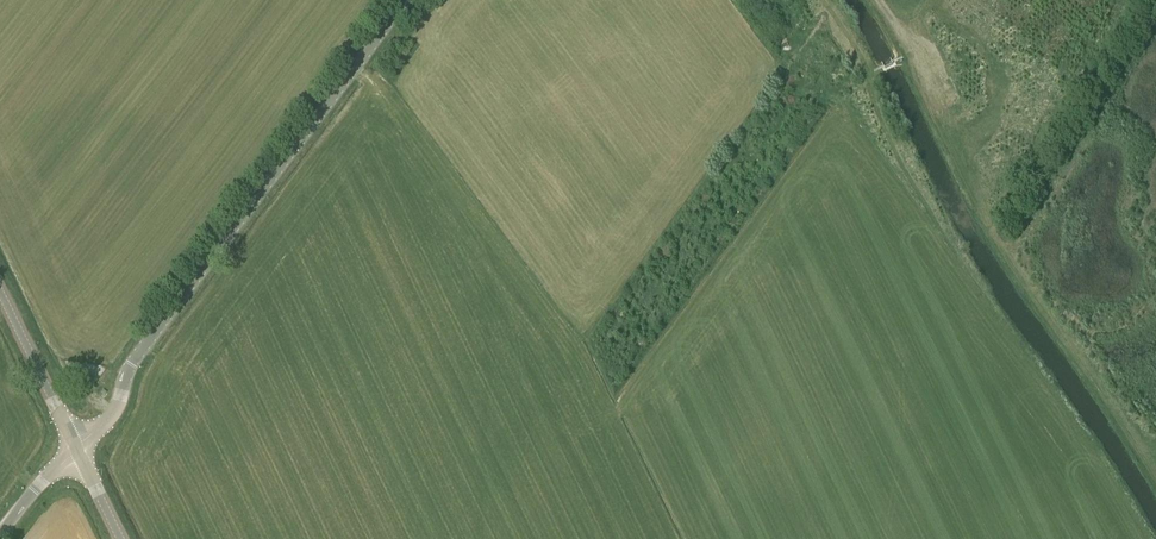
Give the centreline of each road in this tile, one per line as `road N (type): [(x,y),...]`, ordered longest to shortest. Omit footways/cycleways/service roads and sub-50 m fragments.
road 1 (unclassified): [(77,449),(106,424),(132,366),(408,0)]
road 2 (secondary): [(77,449),(0,292)]

